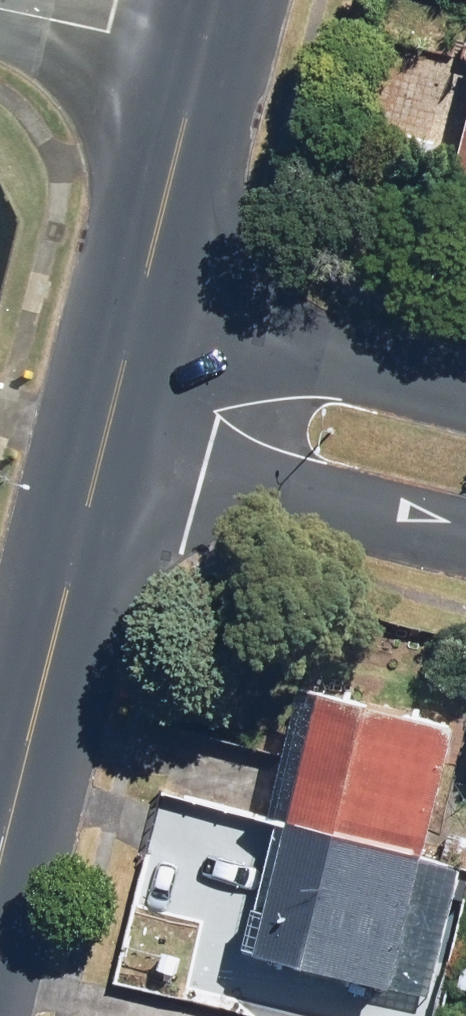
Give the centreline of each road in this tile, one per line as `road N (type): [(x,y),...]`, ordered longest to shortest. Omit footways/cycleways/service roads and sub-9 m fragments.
road 1 (secondary): [(103,451),(0,863)]
road 2 (residential): [(465,545),(103,451)]
road 3 (residential): [(138,299),(465,385)]
road 4 (secondary): [(198,58),(138,299)]
road 5 (residential): [(198,58),(0,9)]
road 6 (secondary): [(138,299),(103,451)]

